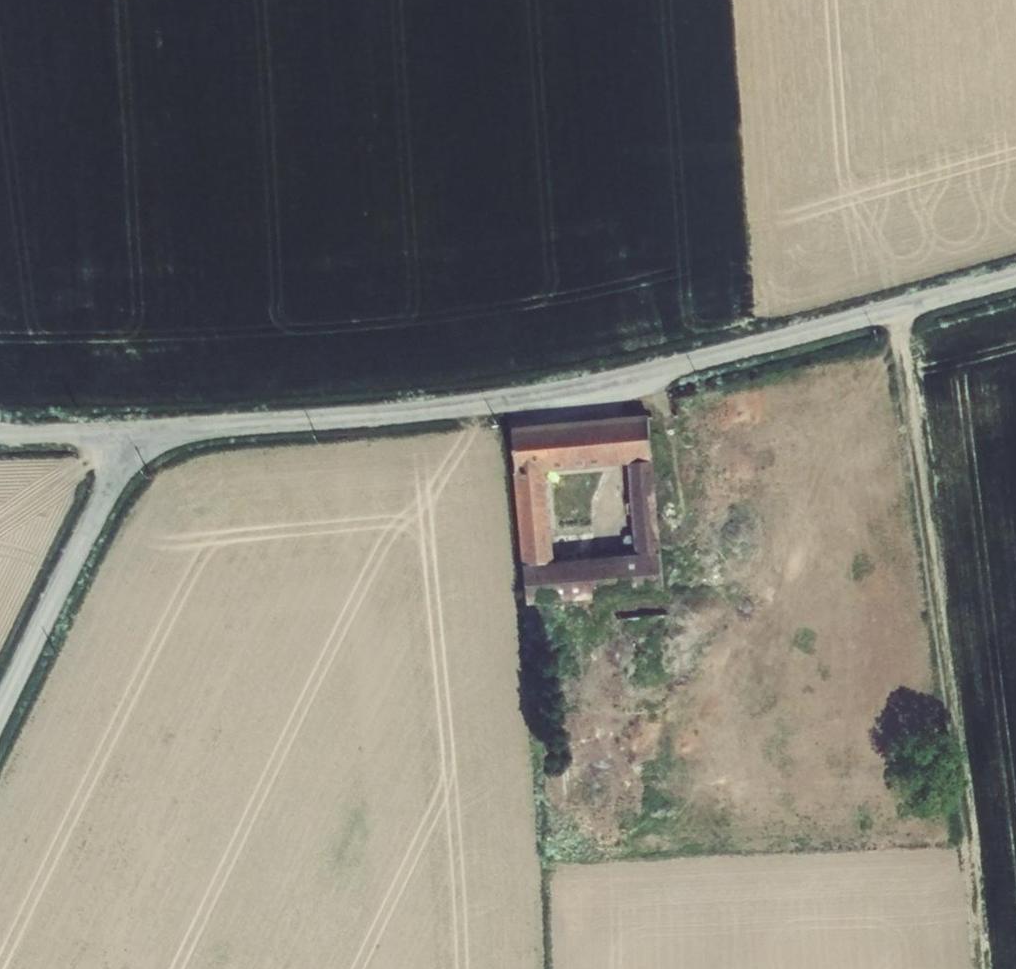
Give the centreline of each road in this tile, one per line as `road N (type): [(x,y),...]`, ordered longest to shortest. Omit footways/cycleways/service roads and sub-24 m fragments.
road 1 (unclassified): [(145,430),(545,400),(1015,277)]
road 2 (unclassified): [(0,732),(145,430)]
road 3 (unclassified): [(0,434),(145,430)]

